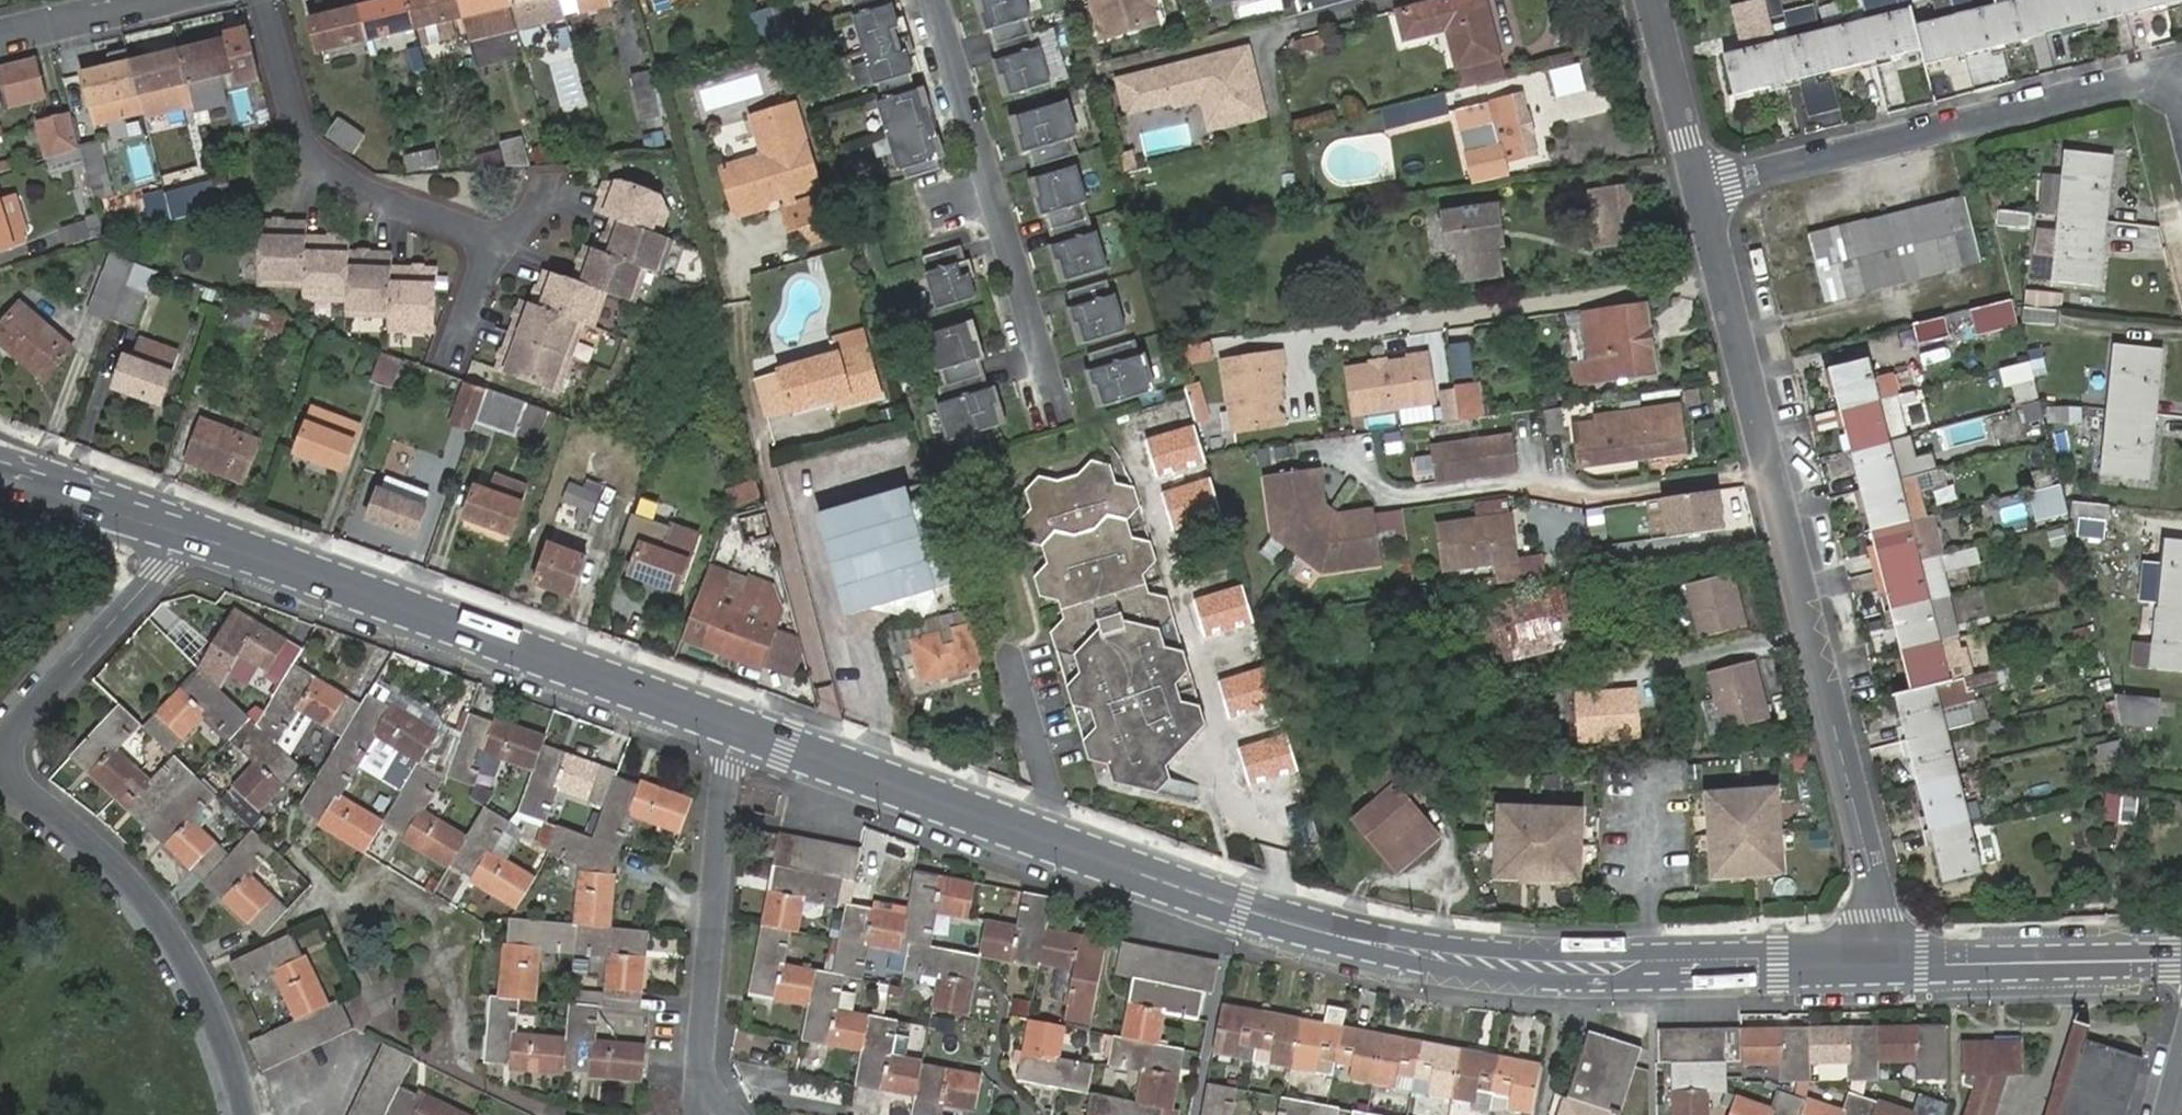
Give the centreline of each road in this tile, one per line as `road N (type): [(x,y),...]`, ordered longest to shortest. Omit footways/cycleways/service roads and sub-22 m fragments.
road 1 (secondary): [(1880,961),(1514,967),(1419,953),(1250,910),(735,726)]
road 2 (residential): [(1700,189),(1880,915),(1880,961)]
road 3 (residential): [(180,529),(162,570),(11,734),(2,762),(20,788),(133,884),(173,937),(233,1062),(248,1114)]
road 4 (secondary): [(735,726),(180,529)]
road 5 (residential): [(2181,70),(1700,189)]
road 6 (residential): [(1055,398),(934,0)]
road 7 (residential): [(722,1112),(699,1063),(735,726)]
road 8 (residential): [(271,0),(301,133),(327,170),(490,236)]
road 9 (secondary): [(2181,959),(1880,961)]
road 10 (residential): [(1654,0),(1700,189)]
road 11 (secondary): [(180,529),(0,469)]
road 12 (residential): [(0,39),(166,0)]

